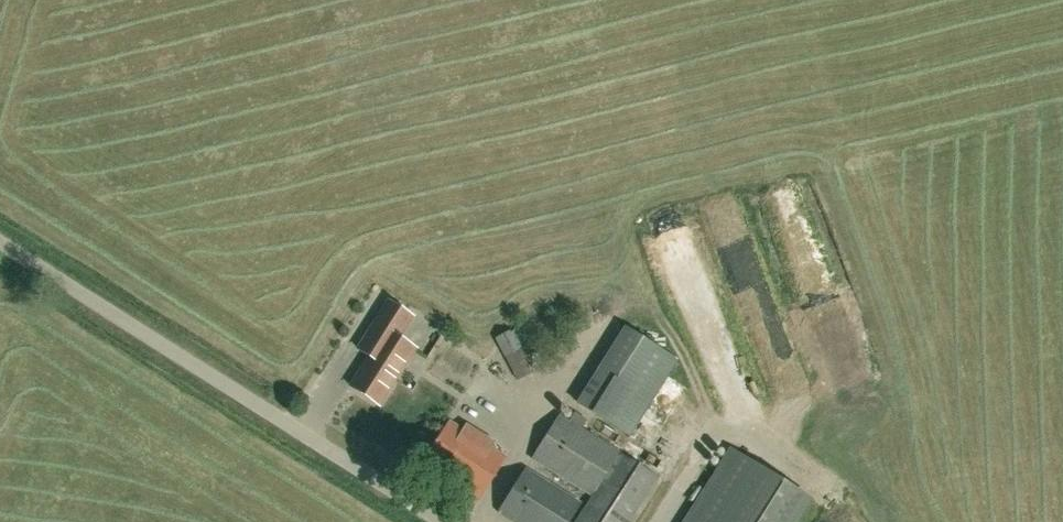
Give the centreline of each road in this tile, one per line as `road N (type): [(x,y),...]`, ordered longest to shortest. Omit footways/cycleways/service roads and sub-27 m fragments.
road 1 (unclassified): [(451,521),(0,242)]

